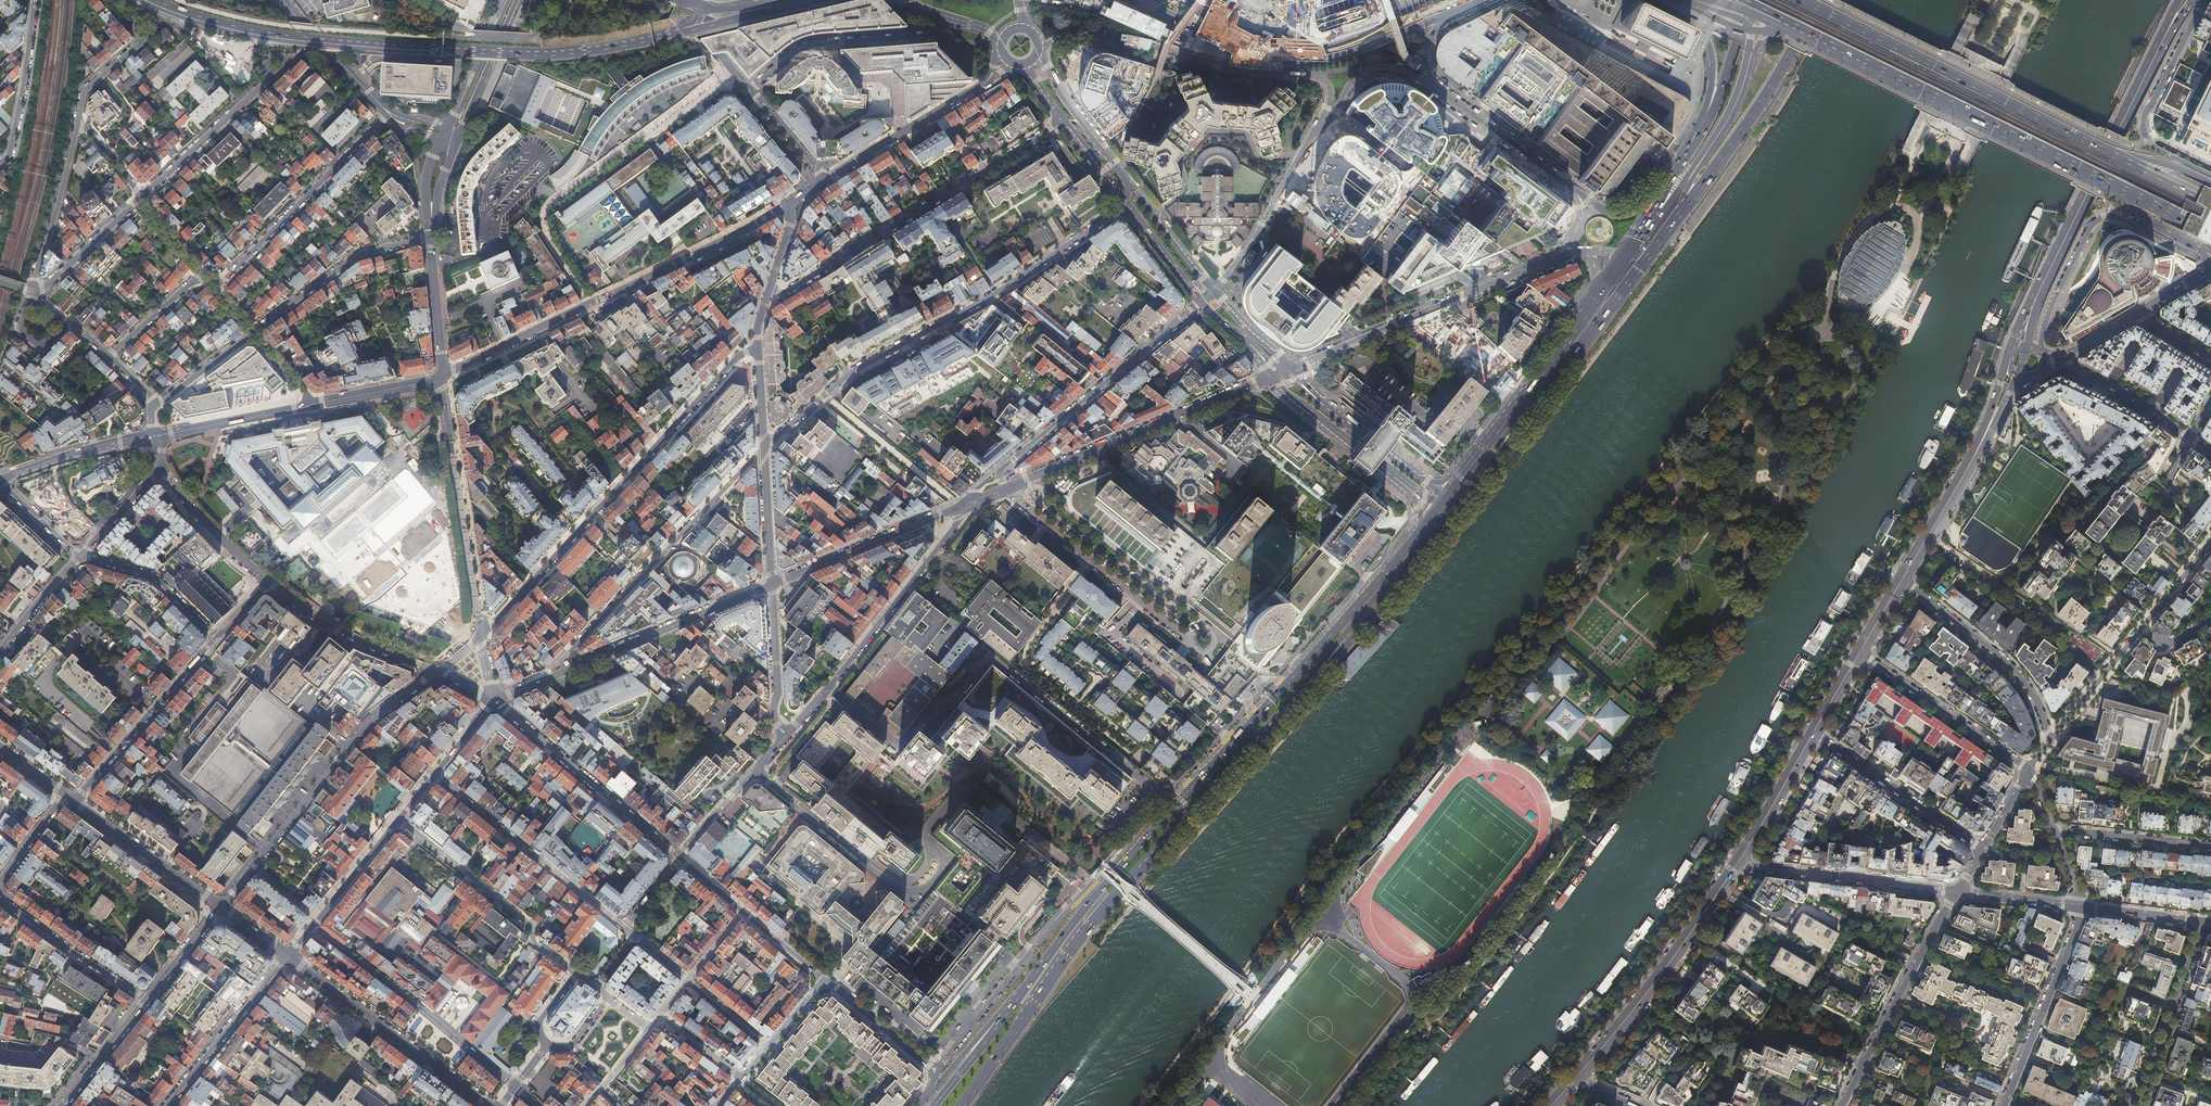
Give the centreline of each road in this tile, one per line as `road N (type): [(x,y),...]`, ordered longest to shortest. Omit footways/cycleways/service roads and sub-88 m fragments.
road 1 (primary): [(149,0),(280,37),(526,55),(607,48),(789,5)]
road 2 (residential): [(764,448),(853,372),(998,291),(1125,204)]
road 3 (residential): [(757,351),(742,354),(480,634)]
road 4 (tertiary): [(441,375),(788,203)]
road 5 (primary): [(2027,348),(2039,303),(2193,0)]
road 6 (primary): [(2179,0),(2012,346)]
road 7 (trunk): [(1790,26),(2130,196)]
road 8 (unclassified): [(1454,101),(1396,67),(1357,75),(1213,289)]
road 9 (trunk): [(2135,164),(1824,8)]
road 10 (primary): [(1103,907),(1333,652)]
road 11 (residential): [(1062,121),(779,294),(769,291)]
road 12 (residential): [(689,979),(435,773)]
road 13 (tertiary): [(437,670),(373,718),(221,907)]
road 14 (primary): [(1457,506),(1648,256)]
road 15 (primary): [(1648,256),(1757,109),(1819,0)]
road 16 (primary): [(1684,0),(1745,22),(1747,58),(1722,124),(1665,208),(1642,225)]
road 17 (residential): [(577,665),(575,646),(764,448)]
road 18 (residential): [(787,735),(967,505)]
road 19 (tertiary): [(1005,488),(1270,378)]
road 20 (tertiary): [(1292,368),(1547,261)]
road 21 (primary): [(1736,864),(1575,1079)]
road 22 (residential): [(2042,352),(2049,313),(2098,220),(2115,217),(2210,262)]
road 23 (residential): [(1201,301),(1000,471)]
road 24 (residential): [(441,375),(480,634)]
road 25 (residential): [(288,956),(493,1105)]
road 26 (residential): [(1195,647),(1005,488)]
road 27 (residential): [(387,114),(224,279),(209,281)]
road 28 (residential): [(1841,1105),(1956,891)]
road 29 (residential): [(494,700),(679,857)]
road 30 (residential): [(398,819),(525,920),(532,943),(576,973)]
road 31 (residential): [(927,837),(956,793),(973,787),(1101,891)]
road 32 (residential): [(750,91),(806,46),(929,36),(962,23)]
road 33 (primary): [(1253,721),(1101,891)]
road 34 (residential): [(2210,175),(2150,143),(2143,124),(2205,0)]
road 35 (primary): [(973,1091),(1103,907)]
road 36 (residential): [(2051,739),(2026,684),(1996,651),(1901,582)]
road 37 (residential): [(1736,864),(1956,891)]
road 38 (residential): [(75,802),(217,636)]
road 39 (residential): [(2080,907),(2003,1105)]
road 40 (tertiary): [(771,585),(967,505)]
road 41 (tertiary): [(577,665),(771,585)]
road 42 (primary): [(1424,525),(1288,681)]
road 43 (residential): [(1859,653),(2028,769)]
road 44 (residential): [(253,333),(355,258),(429,236)]
road 45 (residential): [(1813,733),(1981,847)]
road 46 (residential): [(2204,922),(2140,1105)]
road 47 (residential): [(437,670),(332,627),(267,580)]
road 48 (tertiary): [(165,1105),(288,956)]
road 49 (primary): [(1333,652),(1457,506)]
road 50 (primary): [(1333,652),(1442,516),(1443,501)]
road 51 (tertiary): [(825,180),(984,83)]
road 52 (residential): [(759,769),(903,885)]
road 53 (residential): [(141,198),(272,74)]
road 54 (residential): [(75,802),(221,907)]
road 55 (residential): [(0,897),(147,1000)]
road 56 (tertiary): [(288,956),(398,819)]
road 57 (residential): [(32,290),(79,122)]
road 58 (residential): [(34,0),(13,148),(0,165)]
road 59 (residential): [(81,554),(152,575),(217,636)]
road 60 (tertiary): [(150,438),(309,406)]
road 61 (residential): [(725,0),(800,17),(883,0)]
road 62 (primary): [(1601,287),(1506,416)]
road 63 (residential): [(2210,846),(2054,830)]
road 64 (tertiary): [(282,0),(387,114)]
road 65 (residential): [(787,735),(774,718),(771,585)]
road 66 (residential): [(267,580),(161,468)]
road 67 (tertiary): [(2,478),(66,454),(150,438)]
road 68 (residential): [(109,355),(72,325),(47,345),(24,336),(19,323),(32,290)]
road 69 (tertiary): [(456,140),(519,0)]
road 70 (primary): [(1813,733),(1736,864)]
road 71 (unclassified): [(1575,192),(1454,101)]
road 72 (primary): [(1975,455),(1901,582)]
road 73 (secondary): [(1213,289),(1123,174)]
road 74 (residential): [(32,290),(50,283),(141,198)]
road 75 (residential): [(2051,739),(2140,627)]
road 76 (tertiary): [(507,0),(446,129)]
road 77 (primary): [(1321,58),(1455,11)]
road 78 (residential): [(2070,363),(2191,436)]
road 79 (tertiary): [(441,375),(429,236)]
road 80 (primary): [(1101,891),(1016,1001)]
road 81 (residential): [(771,585),(764,448)]
road 82 (residential): [(825,981),(931,1067)]
road 83 (tertiary): [(147,1000),(61,1105)]
road 84 (tertiary): [(309,406),(441,375)]
road 85 (primary): [(1016,1001),(934,1105)]
road 86 (secondary): [(1110,157),(1064,96),(1041,48)]
road 87 (primary): [(1016,1001),(927,1094)]
road 88 (residential): [(81,554),(0,653)]
road 89 (residential): [(209,281),(189,284),(109,355)]
road 90 (residential): [(825,981),(742,1077)]
road 91 (residential): [(151,408),(253,333)]
road 92 (residential): [(1956,891),(2080,907)]
road 93 (residential): [(2080,907),(2204,922)]
road 94 (motorway): [(1680,0),(1709,43),(1709,115)]
road 95 (secondary): [(1125,204),(1201,301)]
road 96 (primary): [(1752,0),(1709,115)]

